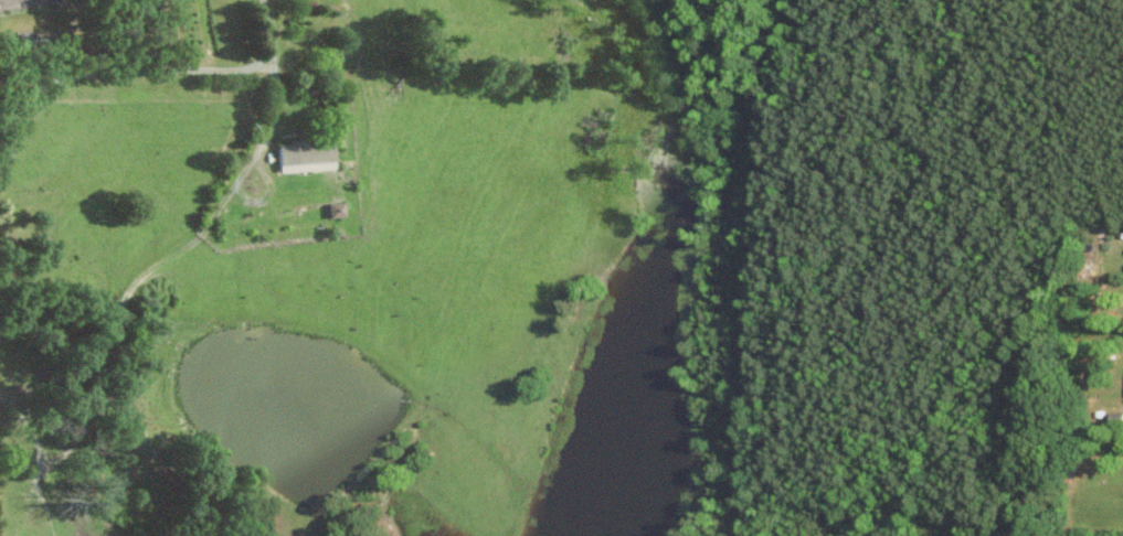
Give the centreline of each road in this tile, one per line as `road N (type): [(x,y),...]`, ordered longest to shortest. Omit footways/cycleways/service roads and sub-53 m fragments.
road 1 (residential): [(0,174),(23,111),(68,77),(237,69),(276,54),(267,0)]

